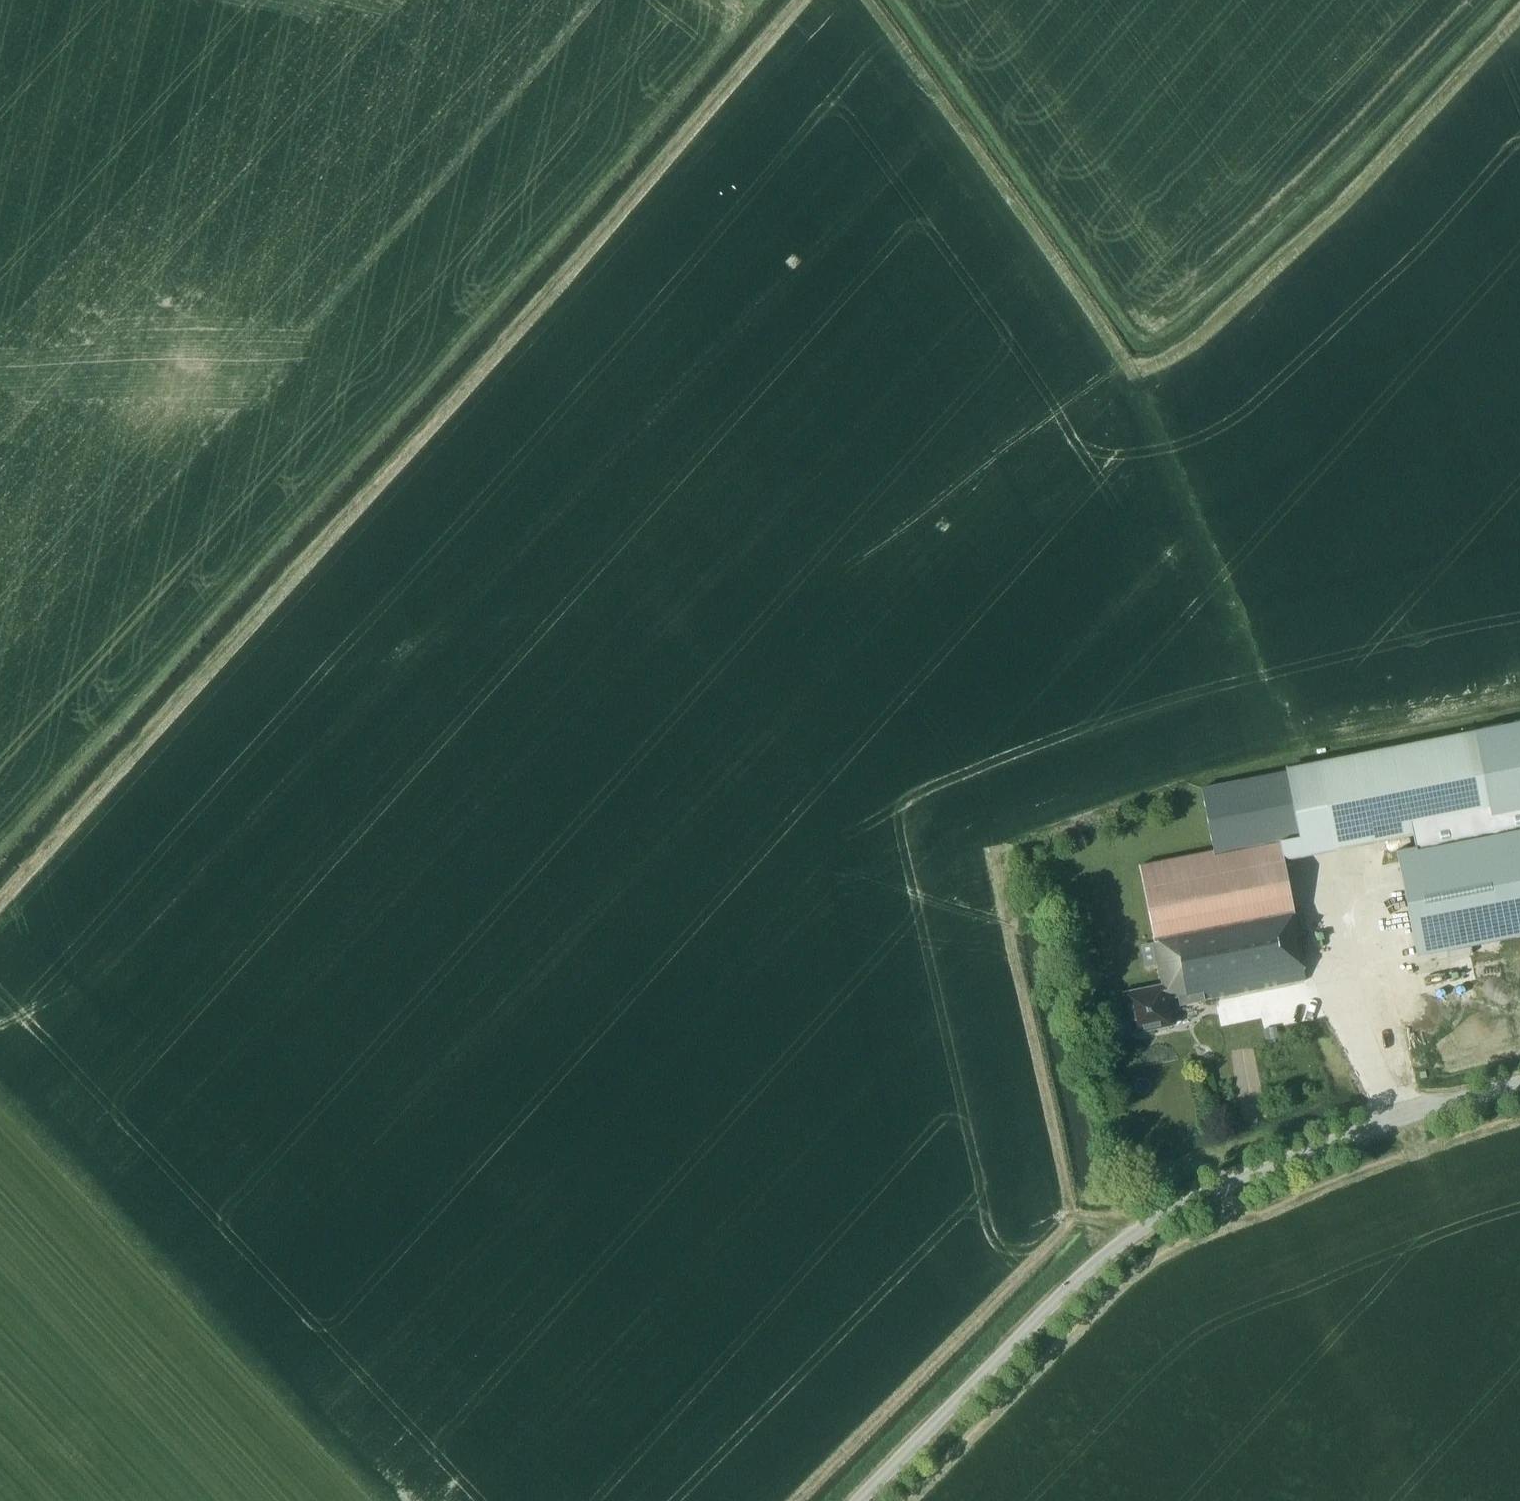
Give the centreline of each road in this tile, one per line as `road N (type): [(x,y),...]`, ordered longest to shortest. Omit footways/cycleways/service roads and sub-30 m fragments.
road 1 (tertiary): [(857,1500),(1042,1311),(1144,1223),(1280,1161),(1519,1083)]

